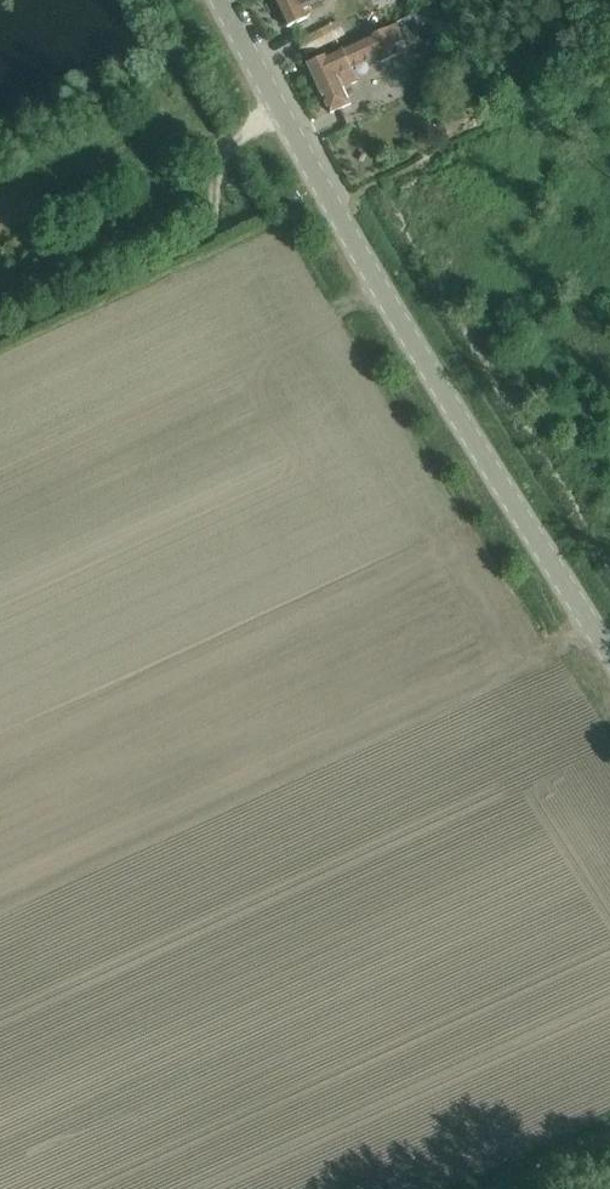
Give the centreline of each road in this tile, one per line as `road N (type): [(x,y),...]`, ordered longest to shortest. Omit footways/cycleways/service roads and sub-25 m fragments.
road 1 (tertiary): [(609,657),(218,0)]

